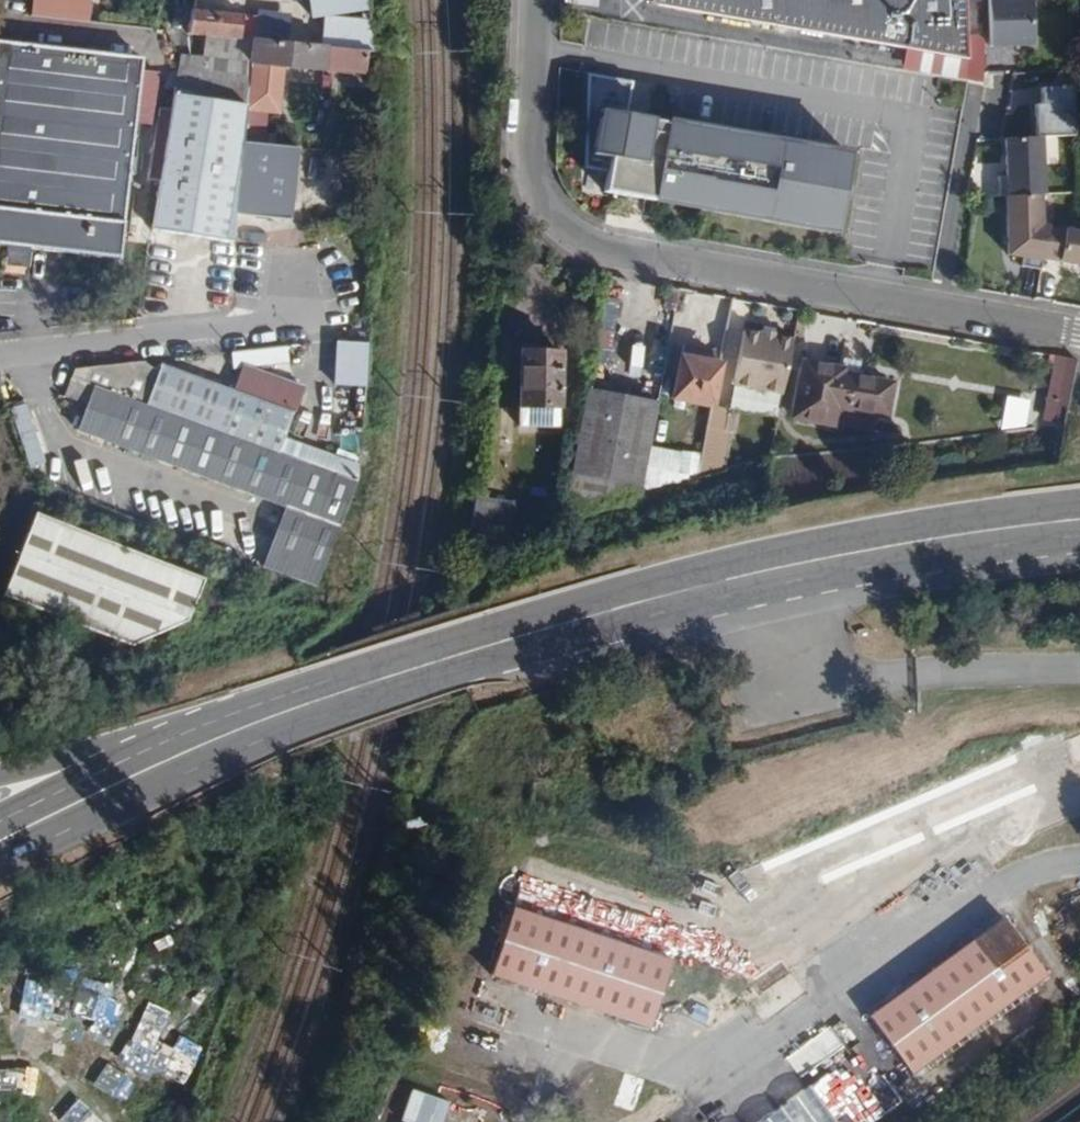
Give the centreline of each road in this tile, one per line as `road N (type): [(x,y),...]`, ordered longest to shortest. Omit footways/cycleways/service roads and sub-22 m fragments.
road 1 (secondary): [(0,865),(232,753),(397,691),(843,572),(1079,538)]
road 2 (secondary): [(1079,504),(835,541),(663,578),(209,723)]
road 3 (unclassified): [(935,310),(572,244),(544,215),(524,172),(531,0)]
road 4 (residential): [(0,357),(297,322),(290,274)]
road 5 (secondary): [(209,723),(0,823)]
road 6 (residential): [(935,310),(975,95)]
road 7 (primary): [(209,723),(0,776)]
road 8 (unclassified): [(1079,336),(935,310)]

